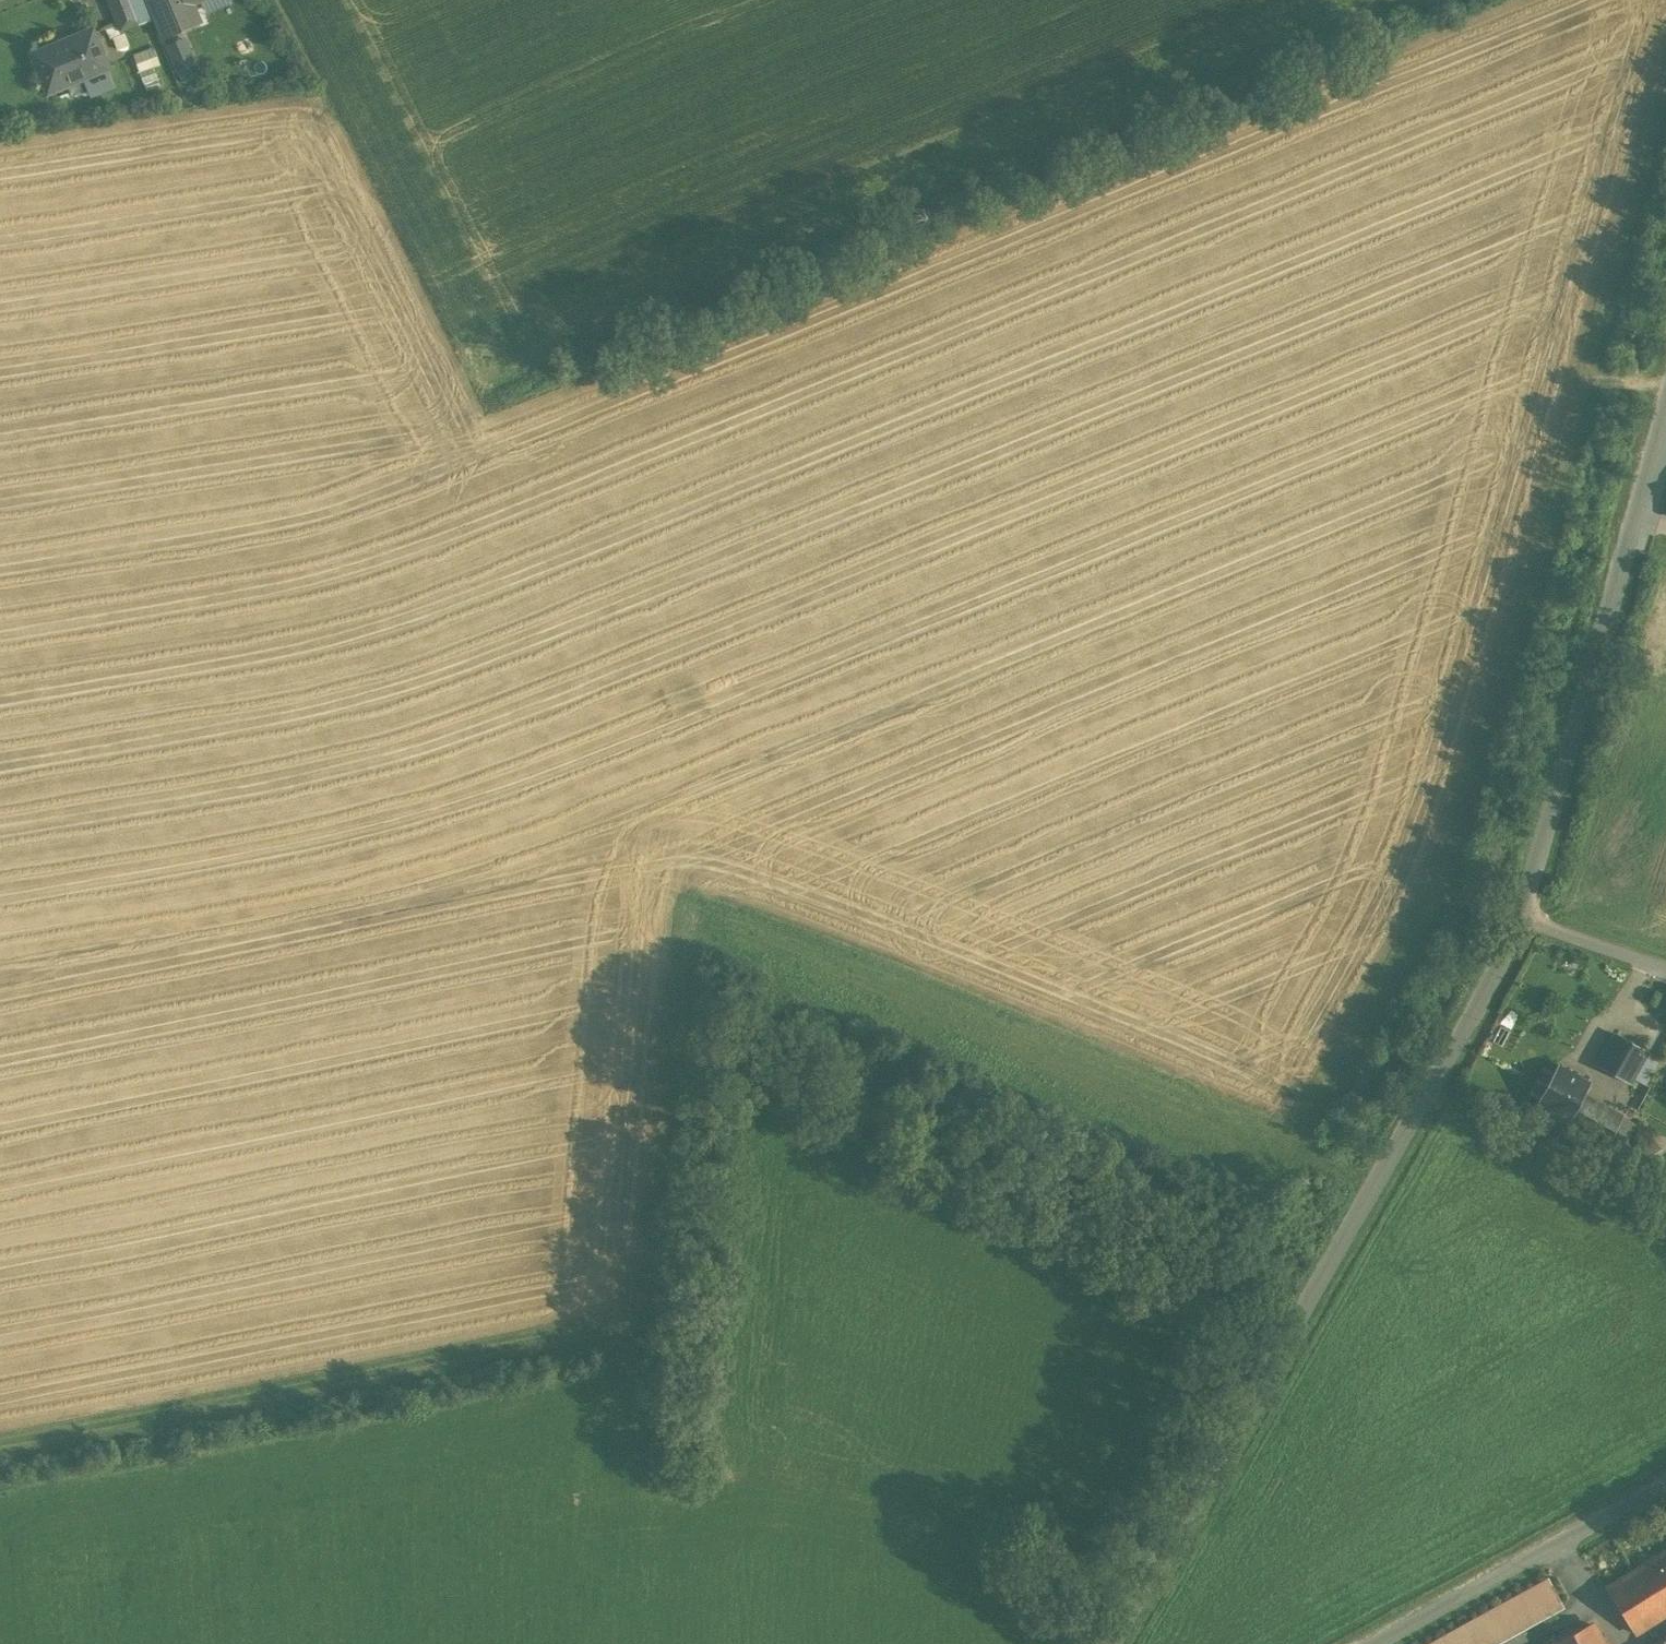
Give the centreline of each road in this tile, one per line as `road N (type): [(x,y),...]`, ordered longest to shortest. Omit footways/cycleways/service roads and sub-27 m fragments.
road 1 (residential): [(1108,1643),(1516,911)]
road 2 (residential): [(1516,911),(1665,407)]
road 3 (unclassified): [(1368,1643),(1665,1480)]
road 4 (unclassified): [(1665,964),(1516,911)]

